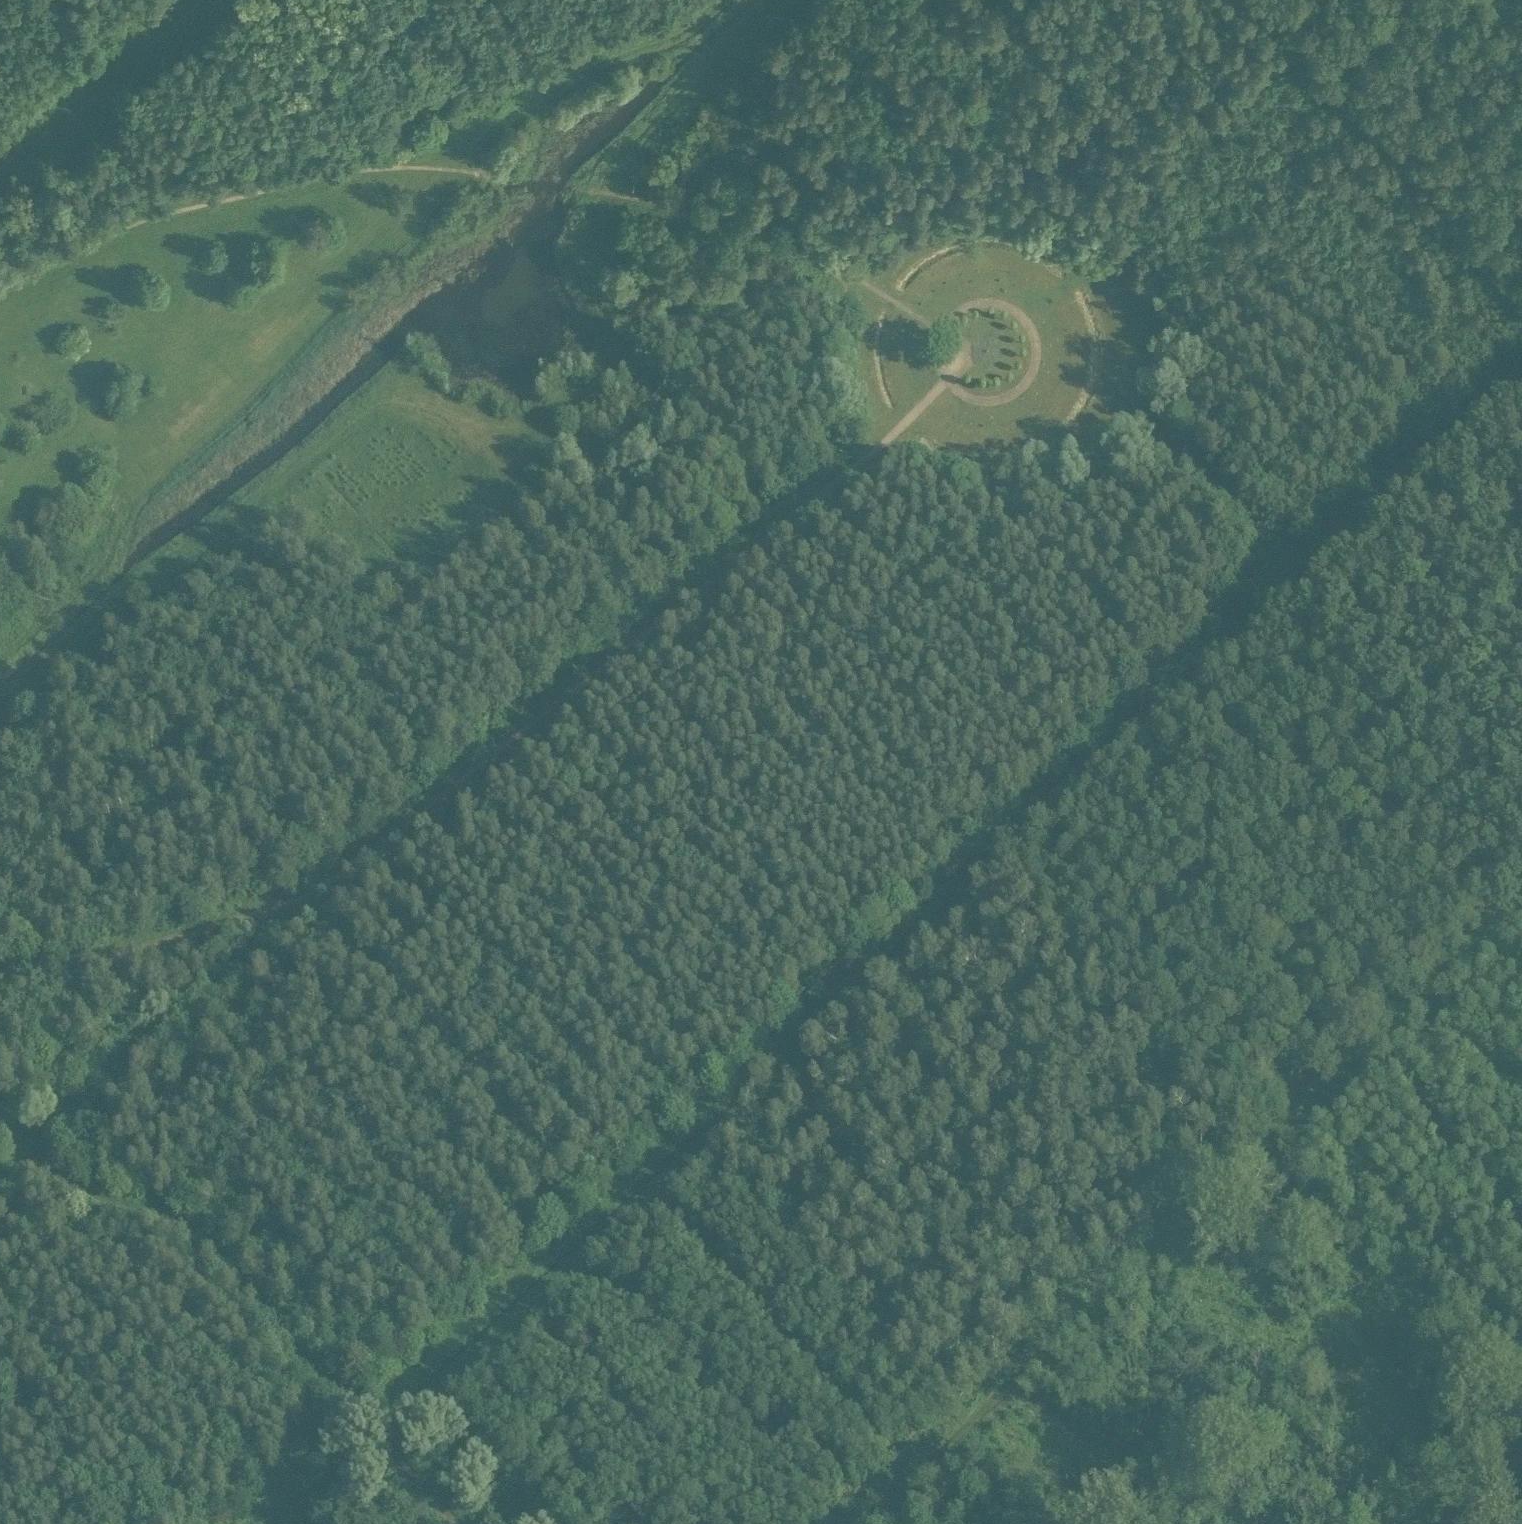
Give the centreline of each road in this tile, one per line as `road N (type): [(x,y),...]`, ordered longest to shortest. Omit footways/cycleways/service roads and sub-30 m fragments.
road 1 (track): [(0,703),(120,594),(225,528),(378,404),(404,398),(474,424),(524,426),(614,374),(622,355),(592,278),(581,224),(636,139),(767,0)]
road 2 (track): [(1521,925),(874,1523)]
road 3 (track): [(0,1147),(82,1209),(177,1240),(458,1523)]
road 4 (track): [(0,174),(188,0)]

